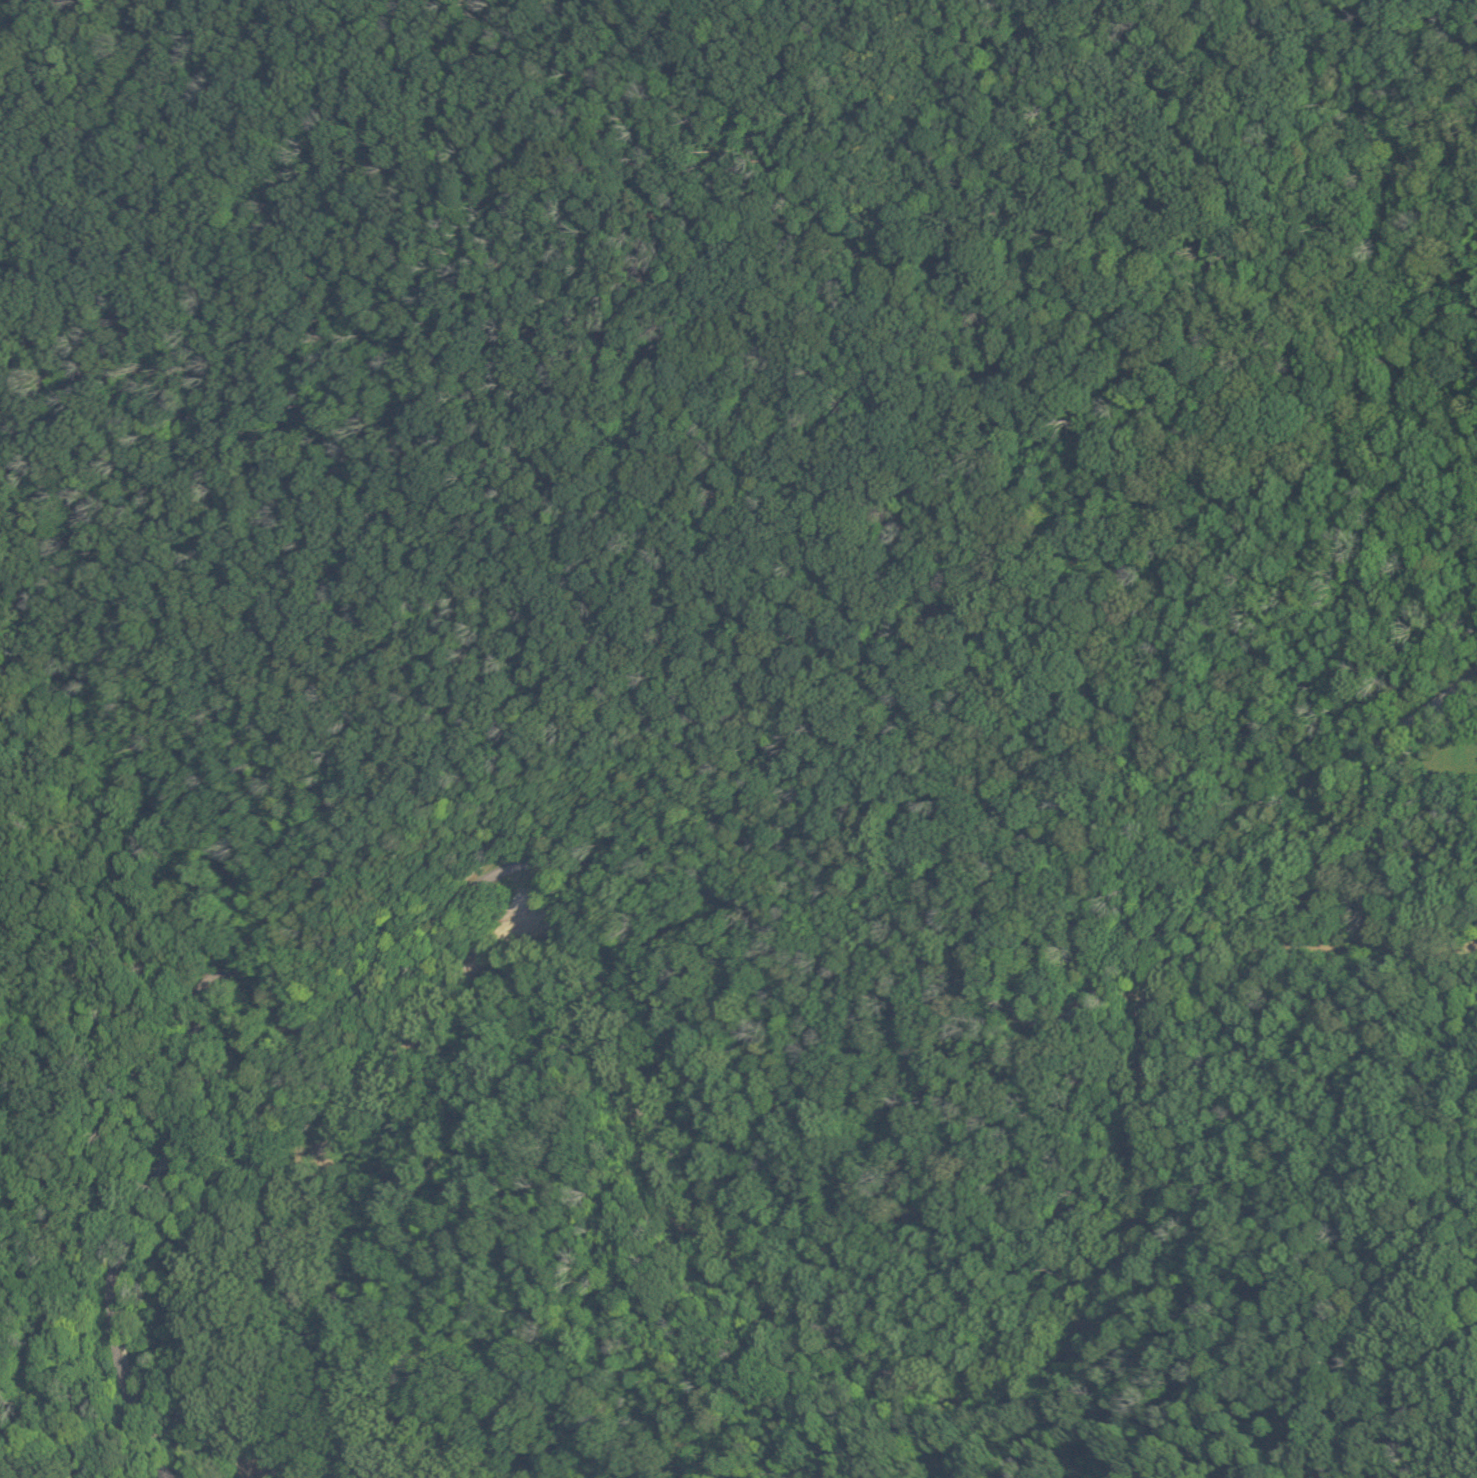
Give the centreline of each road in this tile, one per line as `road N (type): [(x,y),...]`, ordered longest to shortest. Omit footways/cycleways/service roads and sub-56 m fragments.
road 1 (residential): [(174,1477),(122,1401),(105,1314),(127,1184),(219,978),(338,961),(445,879),(503,863),(581,858),(949,988),(1035,972),(1476,669)]

